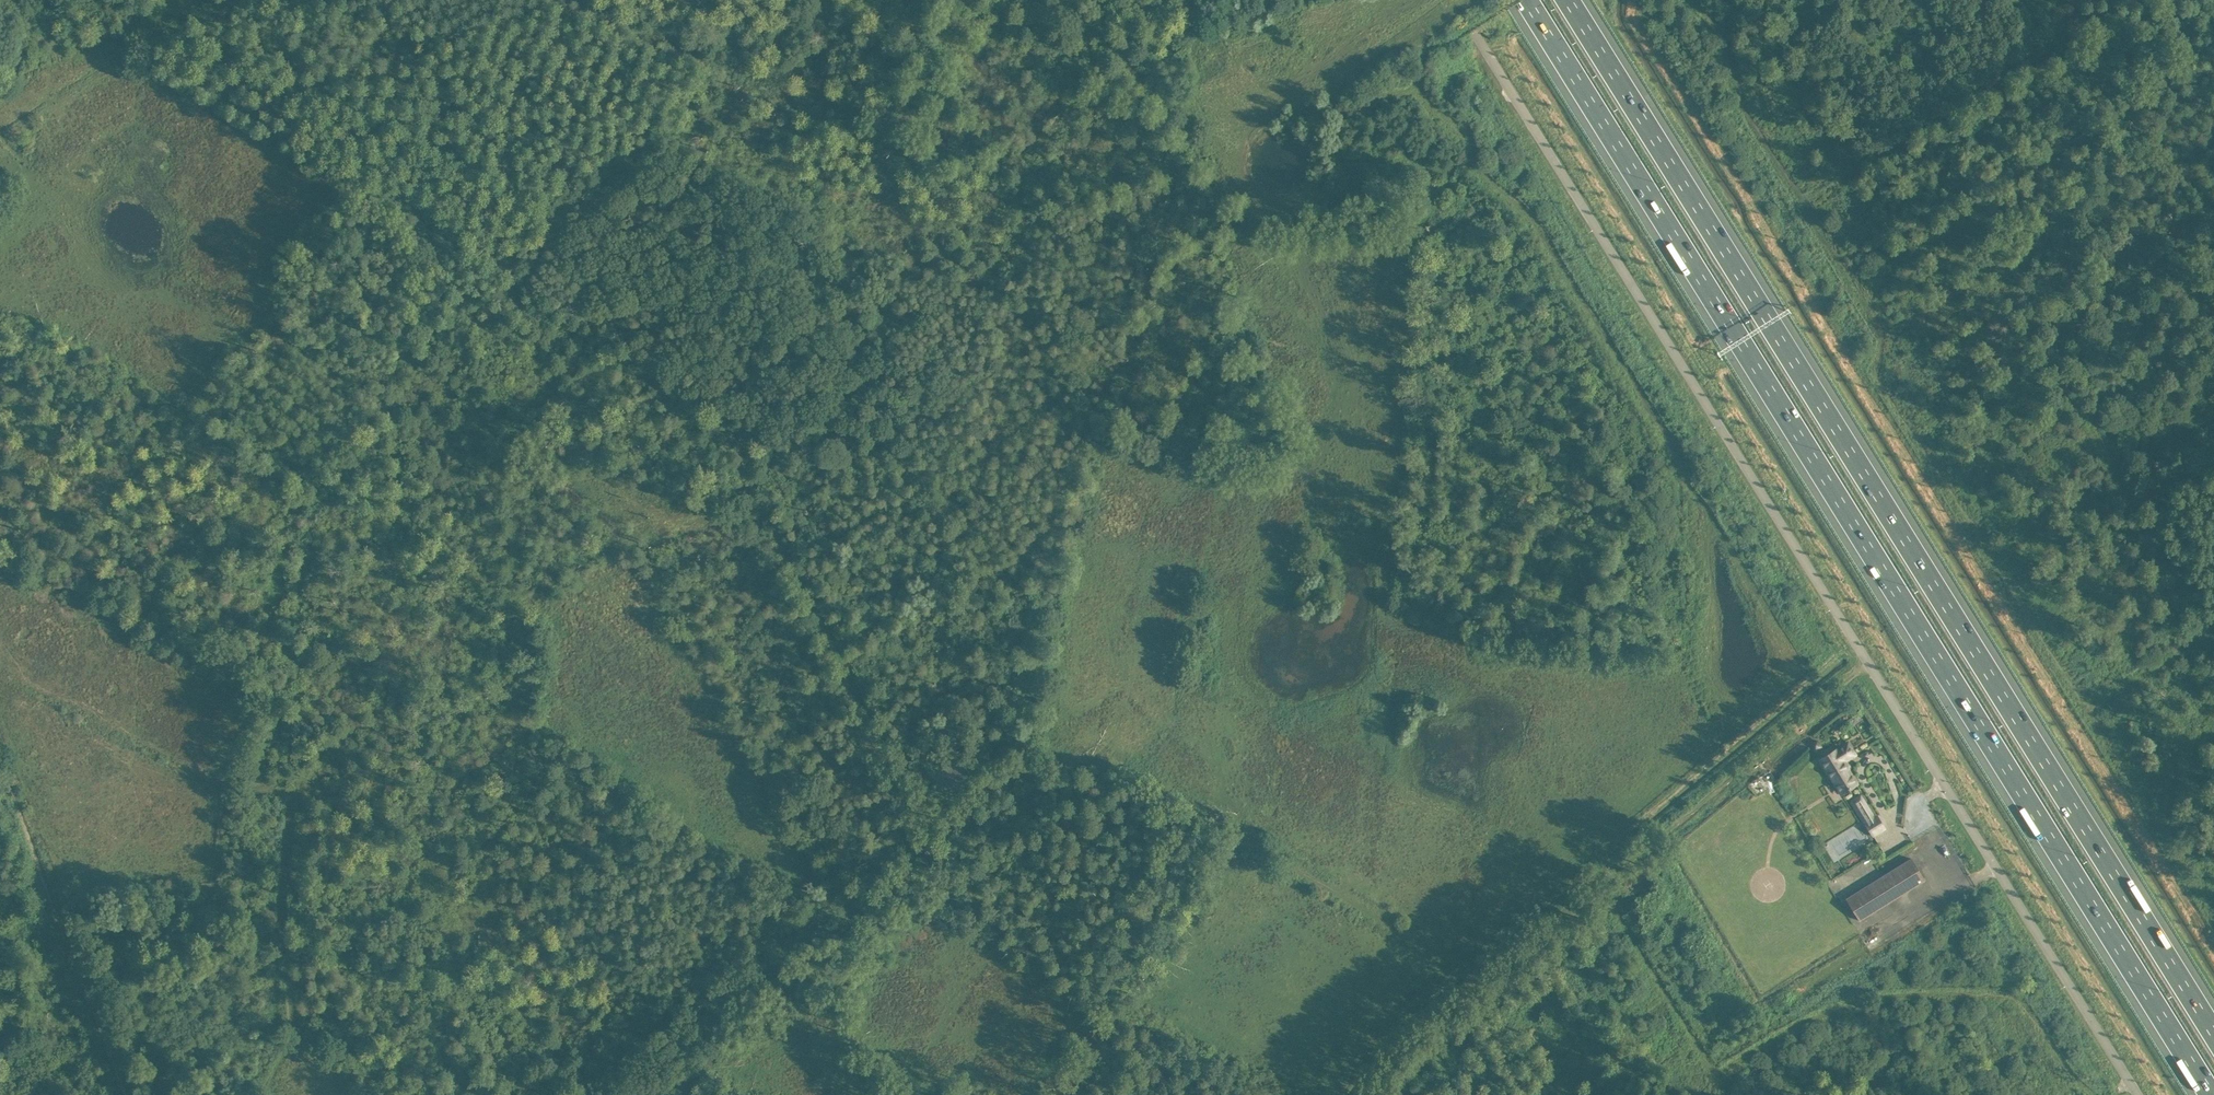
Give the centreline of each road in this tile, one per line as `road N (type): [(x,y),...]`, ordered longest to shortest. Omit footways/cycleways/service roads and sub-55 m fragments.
road 1 (motorway): [(1526,0),(2213,1094)]
road 2 (unclassified): [(2138,1094),(1452,0)]
road 3 (motorway): [(2213,1033),(1569,0)]
road 4 (track): [(1481,982),(1684,807),(1873,664)]
road 5 (track): [(1368,1094),(1382,1070),(1481,982)]
road 6 (track): [(2213,638),(2106,702)]

